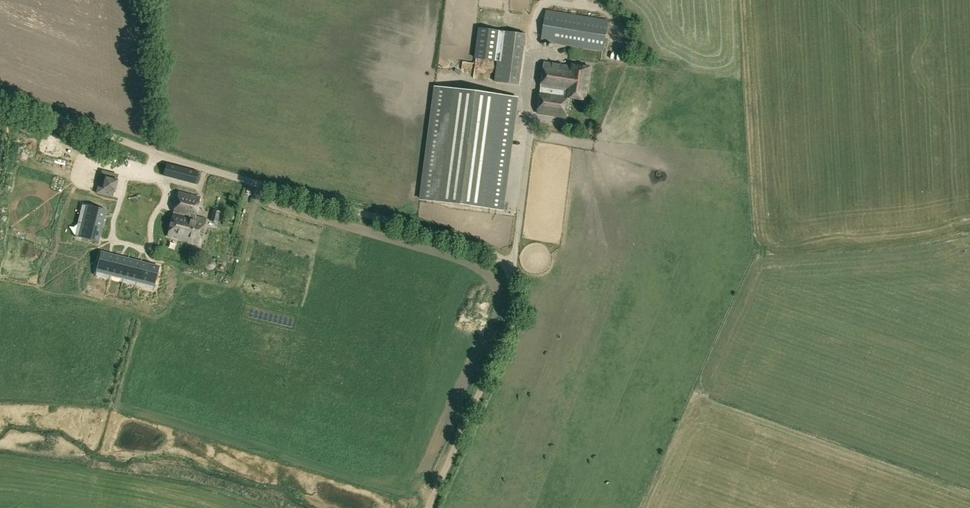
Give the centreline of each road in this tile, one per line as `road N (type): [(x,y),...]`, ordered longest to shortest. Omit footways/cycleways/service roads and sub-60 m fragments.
road 1 (unclassified): [(428,507),(512,318),(515,288),(503,260),(0,95)]

